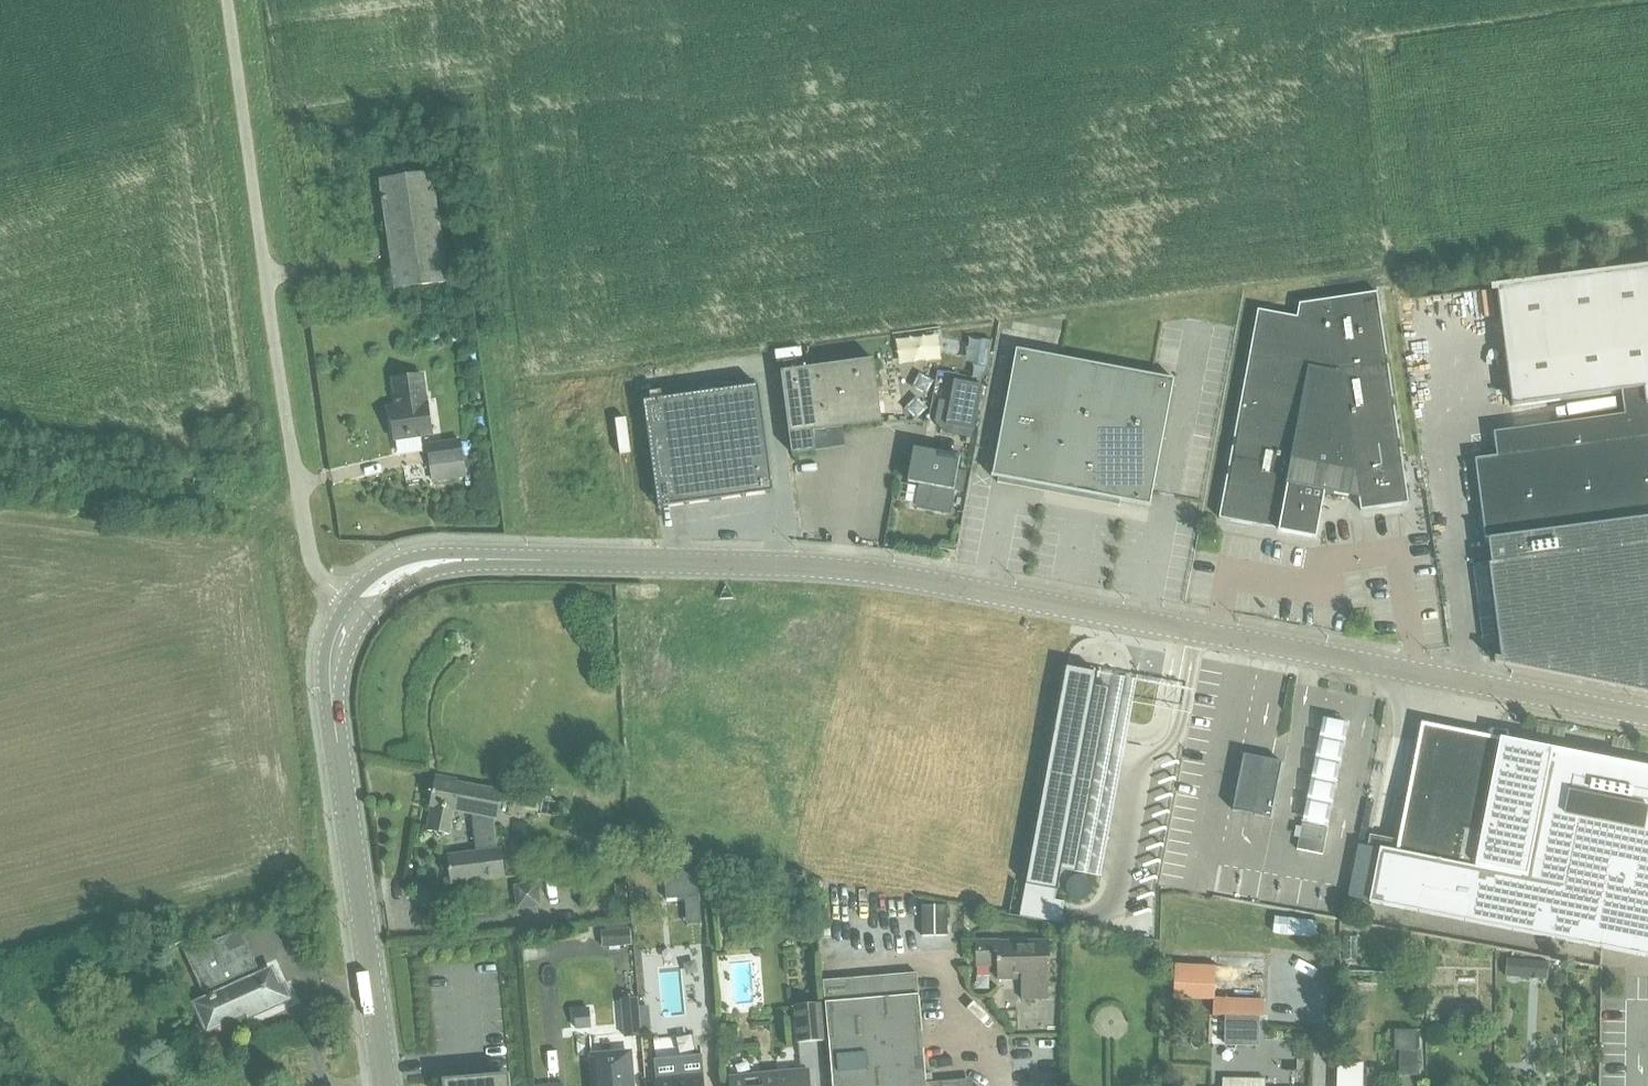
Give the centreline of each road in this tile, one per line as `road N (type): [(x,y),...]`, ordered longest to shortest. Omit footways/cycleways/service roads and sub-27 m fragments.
road 1 (residential): [(1472,680),(850,572),(465,559),(424,564),(382,584),(358,609)]
road 2 (unclassified): [(358,609),(307,559),(296,524),(221,0)]
road 3 (residential): [(358,609),(338,644),(333,696),(388,1085)]
road 4 (unclassified): [(1472,680),(1647,715)]

